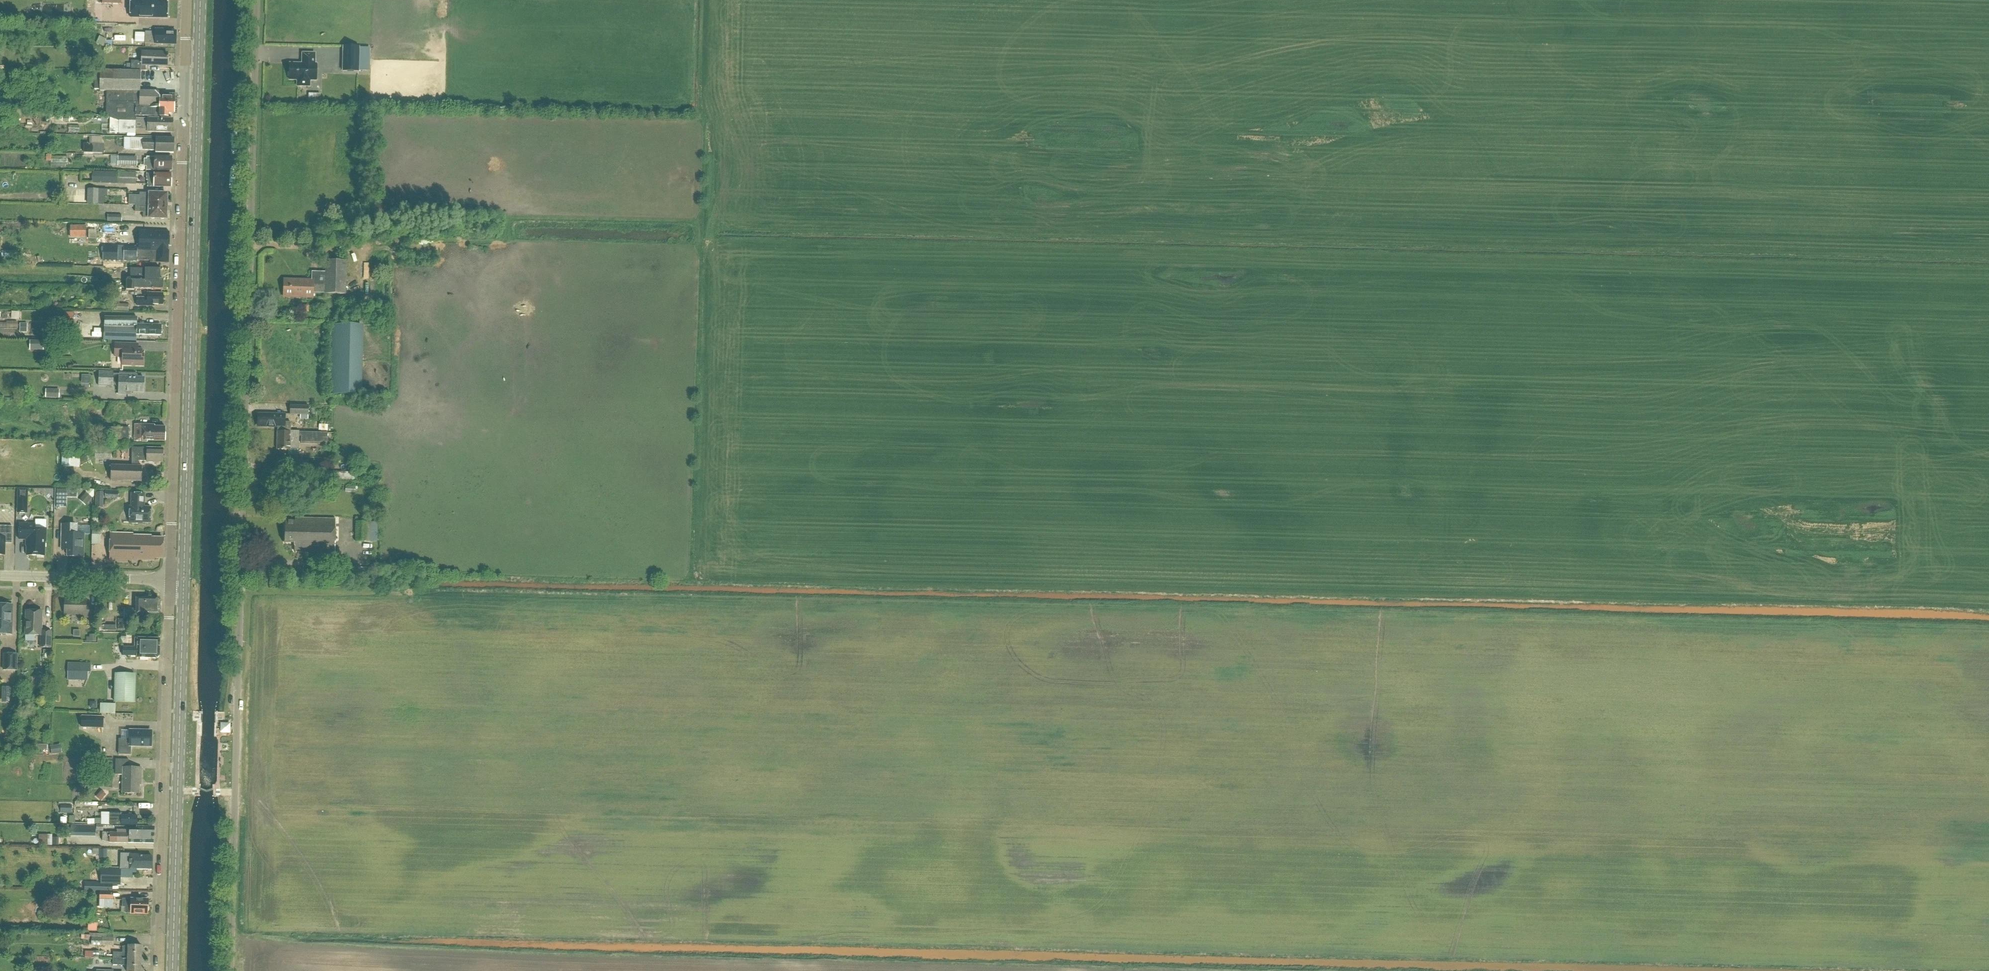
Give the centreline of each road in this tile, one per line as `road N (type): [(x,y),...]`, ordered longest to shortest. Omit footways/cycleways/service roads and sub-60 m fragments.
road 1 (unclassified): [(230,970),(257,0)]
road 2 (secondary): [(184,581),(197,132)]
road 3 (residential): [(170,580),(183,131)]
road 4 (residential): [(159,970),(170,580)]
road 5 (secondary): [(172,970),(184,581)]
road 6 (residential): [(170,580),(0,575)]

